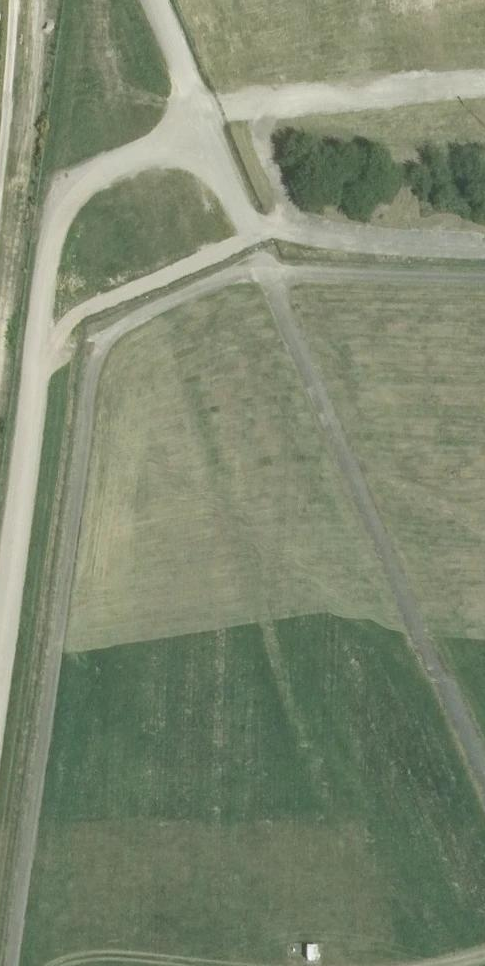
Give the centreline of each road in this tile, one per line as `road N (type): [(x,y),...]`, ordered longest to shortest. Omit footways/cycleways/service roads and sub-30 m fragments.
road 1 (unclassified): [(0,617),(54,219),(95,175),(207,127)]
road 2 (unclassified): [(207,127),(156,0)]
road 3 (unclassified): [(260,250),(207,127)]

